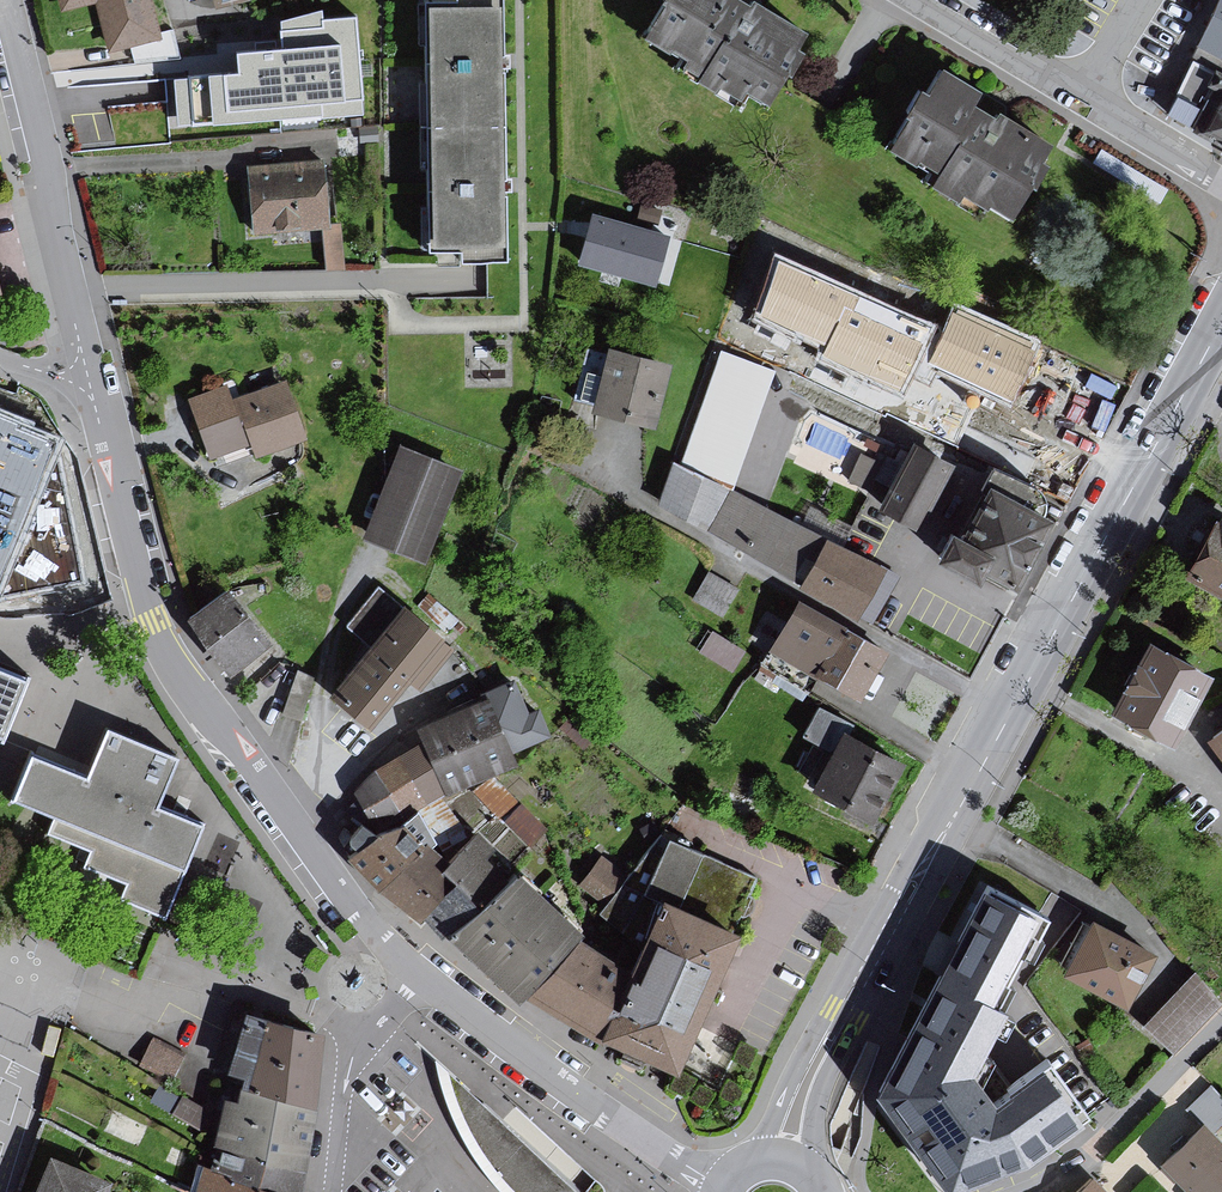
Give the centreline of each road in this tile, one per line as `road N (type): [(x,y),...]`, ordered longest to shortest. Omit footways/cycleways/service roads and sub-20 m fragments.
road 1 (residential): [(721,1182),(591,1107),(415,973),(375,934),(160,636),(89,378)]
road 2 (tertiary): [(946,831),(1221,324)]
road 3 (residential): [(89,378),(0,0)]
road 4 (tertiary): [(946,831),(832,1008),(752,1156)]
road 5 (tertiary): [(821,1174),(815,1131),(821,1090),(946,831)]
road 6 (residential): [(1023,1191),(1088,1154),(1221,1020)]
road 7 (residential): [(1078,101),(911,0)]
road 8 (residential): [(1221,184),(1078,101)]

